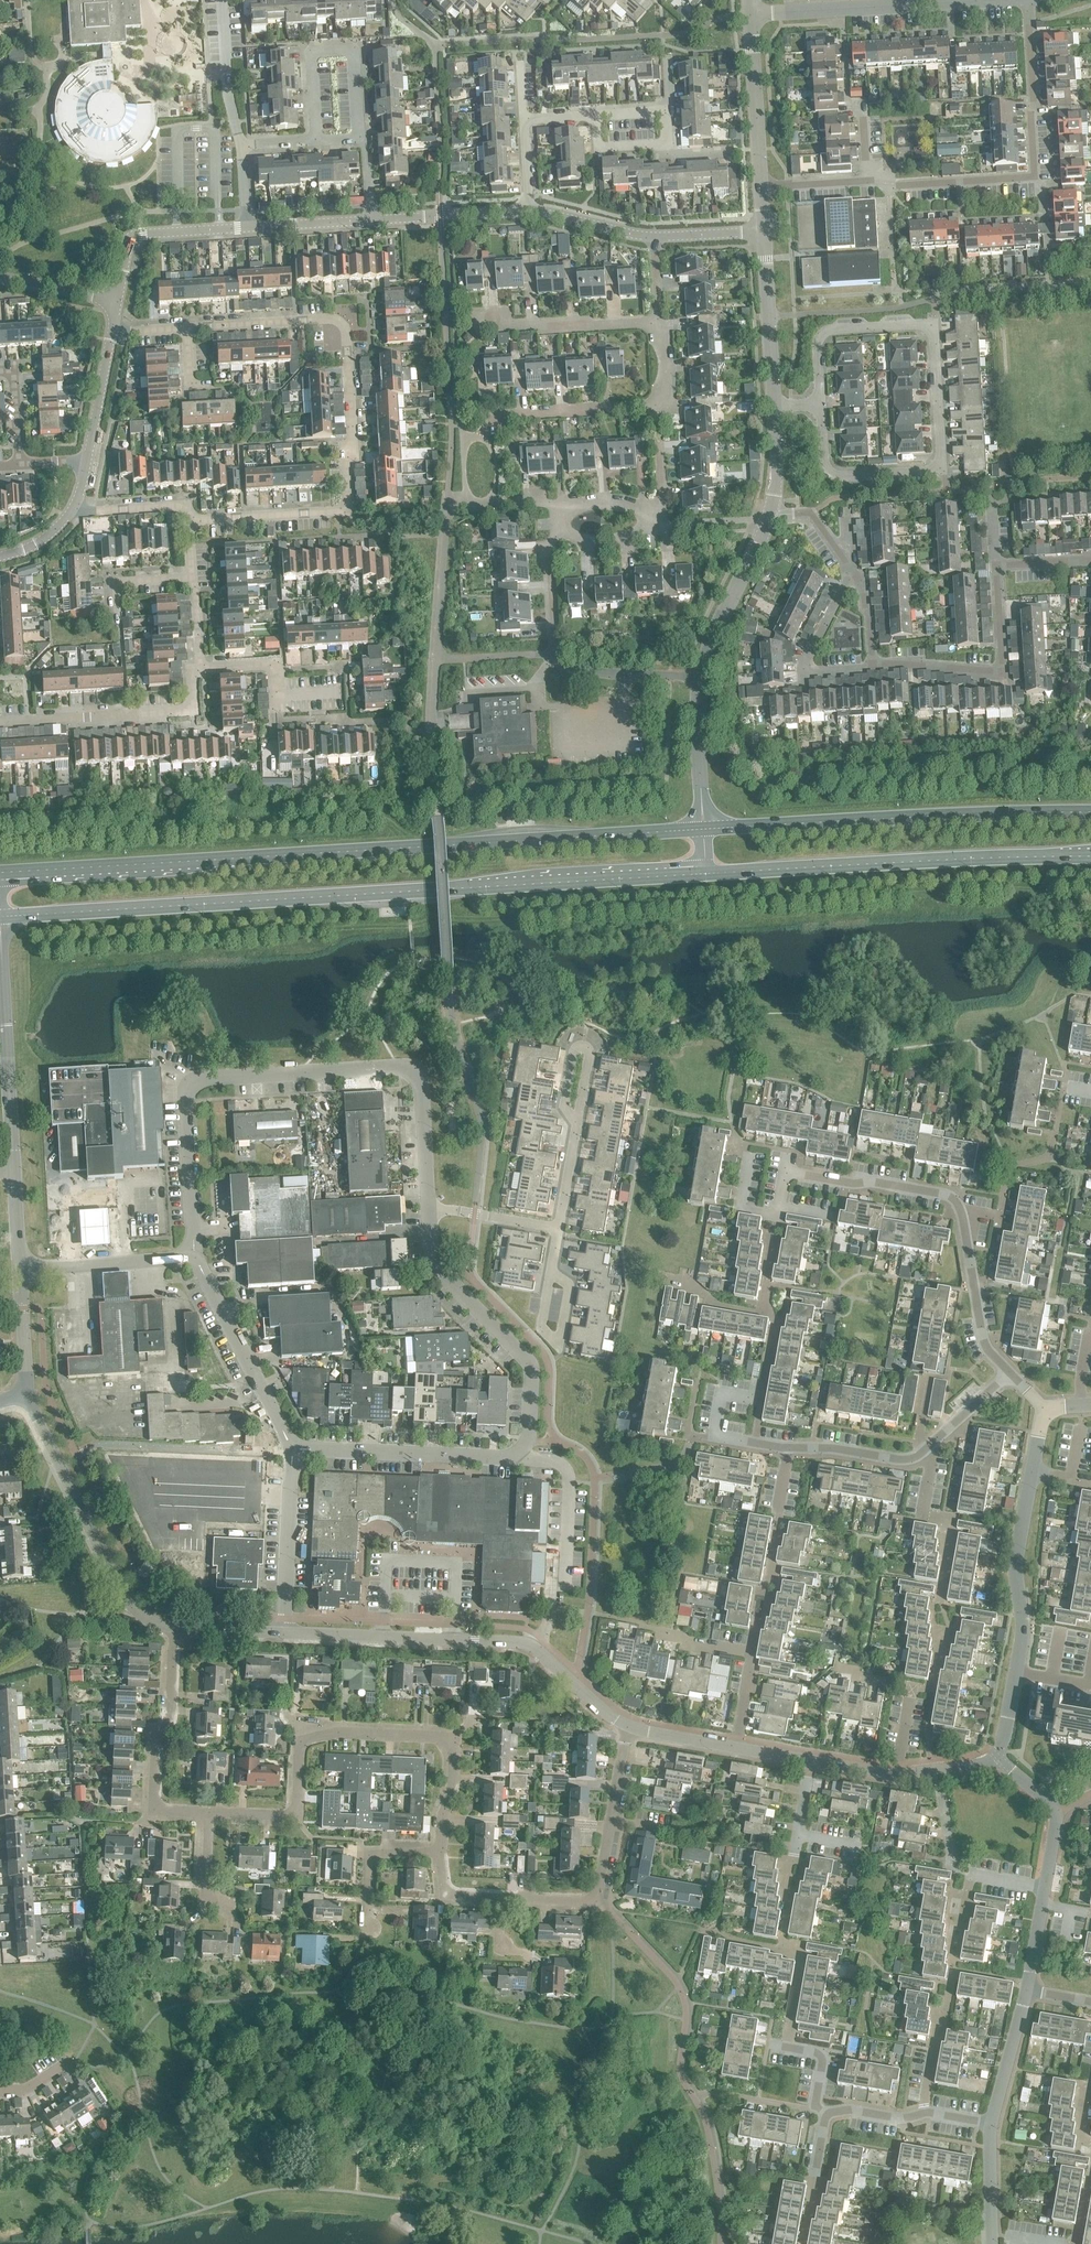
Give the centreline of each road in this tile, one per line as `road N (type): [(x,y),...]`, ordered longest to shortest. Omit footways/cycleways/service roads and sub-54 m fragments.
road 1 (secondary): [(0,917),(703,872)]
road 2 (secondary): [(700,828),(0,873)]
road 3 (residential): [(192,1233),(183,1100),(189,1085),(202,1079),(413,1073),(420,1088),(424,1210)]
road 4 (residential): [(424,1210),(438,1269),(529,1365),(527,1442),(499,1458),(292,1451)]
road 5 (residential): [(186,328),(339,322),(351,451),(342,451),(342,511),(189,520)]
road 6 (residential): [(820,406),(817,340),(837,330),(933,325),(941,469),(836,477),(823,464)]
road 7 (secondary): [(1090,811),(700,828)]
road 8 (secondary): [(703,872),(1090,854)]
road 9 (residential): [(439,1822),(446,1742),(340,1732),(300,1741),(291,1809),(204,1812)]
road 10 (residential): [(884,193),(1039,183),(1029,0)]
road 11 (residential): [(925,1451),(897,1458),(712,1437),(720,1391),(762,1398)]
road 12 (tertiary): [(25,1391),(125,1597),(146,1620),(173,1628)]
road 13 (residential): [(497,1899),(597,1895),(628,1724)]
road 14 (residential): [(697,678),(572,666),(554,656),(551,545)]
road 15 (tertiary): [(281,1633),(535,1648)]
road 16 (residential): [(873,665),(1002,672),(995,567)]
road 17 (residential): [(0,719),(183,712),(194,704),(198,669)]
road 18 (residential): [(204,1812),(163,1811),(153,1801),(156,1743),(170,1713),(173,1628)]
road 19 (tertiary): [(13,1169),(0,938)]
road 20 (residential): [(654,1634),(749,1649),(735,1749)]
road 21 (residential): [(292,1451),(203,1279)]
road 22 (residential): [(784,1170),(939,1193),(954,1198),(963,1216)]
road 23 (tertiary): [(249,229),(439,216)]
road 24 (tertiary): [(750,14),(938,0)]
road 25 (tertiary): [(112,300),(128,238),(249,229)]
road 26 (residential): [(281,1633),(292,1451)]
road 27 (residential): [(472,329),(654,320)]
road 28 (residential): [(849,570),(805,672),(873,665)]
road 29 (tertiary): [(697,678),(765,514)]
road 30 (tertiary): [(769,407),(762,231)]
road 31 (residential): [(18,1267),(194,1260)]
road 32 (tertiary): [(761,186),(750,14)]
road 33 (residential): [(484,421),(655,412)]
road 34 (residential): [(963,1216),(984,1343),(1009,1373)]
road 35 (residential): [(897,1774),(912,1687),(836,1667)]
road 36 (tertiary): [(1022,1640),(1019,1569),(1034,1476)]
road 37 (residential): [(292,1451),(136,1446)]
road 38 (residential): [(324,143),(358,141),(352,56),(320,57)]
road 39 (tertiary): [(700,828),(697,678)]
road 40 (residential): [(550,1267),(539,1328),(556,1344),(566,1281)]
road 41 (residential): [(241,147),(229,106),(222,0)]
road 42 (residential): [(551,545),(554,512),(661,504)]
road 43 (tertiary): [(85,465),(109,329)]
road 44 (residential): [(990,2123),(1027,1990)]
road 45 (residential): [(559,1228),(424,1210)]
road 46 (residential): [(367,1923),(368,1861),(375,1853),(437,1854)]
road 47 (residential): [(551,545),(655,532),(661,504)]
road 48 (tertiary): [(654,237),(554,212),(525,213)]
road 49 (residential): [(1045,1888),(974,1874),(960,1930)]
road 50 (residential): [(69,511),(179,505),(189,520)]
road 51 (residential): [(761,186),(859,181),(884,193)]
road 52 (tertiary): [(18,1267),(25,1391)]
road 53 (residential): [(191,574),(110,576),(112,618)]
road 54 (tertiary): [(998,1760),(1022,1640)]
road 55 (residential): [(828,2113),(813,2105),(822,2059),(766,2043)]
road 56 (tertiary): [(628,1724),(535,1648)]
road 57 (residential): [(992,2243),(990,2123)]

